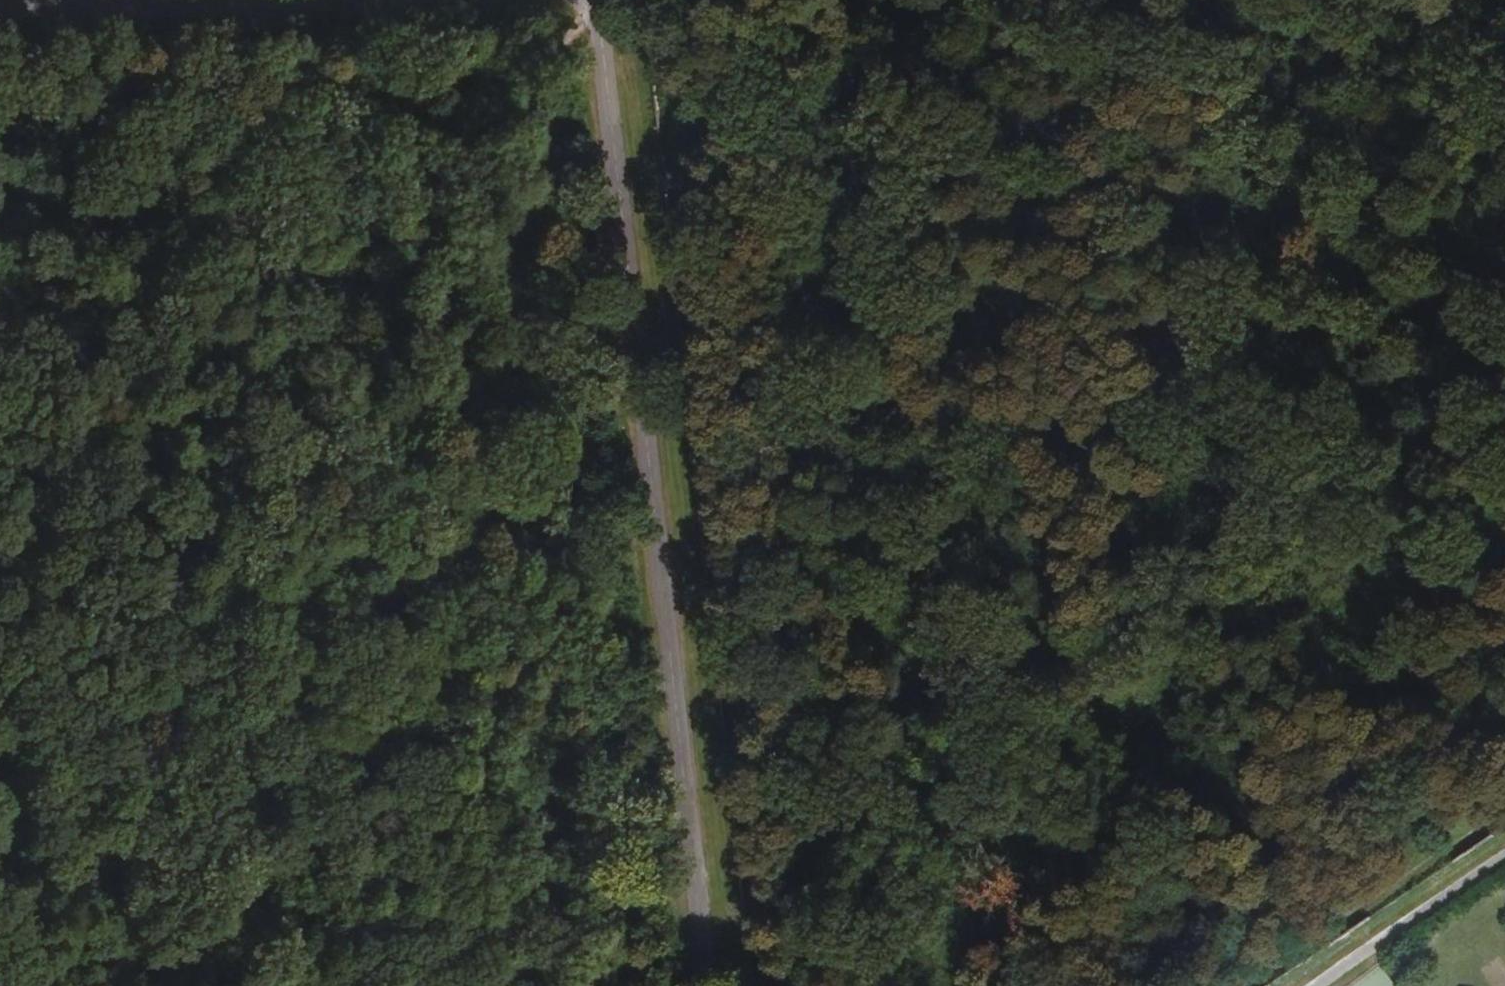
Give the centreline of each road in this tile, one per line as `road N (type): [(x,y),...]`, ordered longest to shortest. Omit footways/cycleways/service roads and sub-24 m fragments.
road 1 (unclassified): [(588,0),(645,417),(698,985)]
road 2 (unclassified): [(1317,985),(1504,859)]

